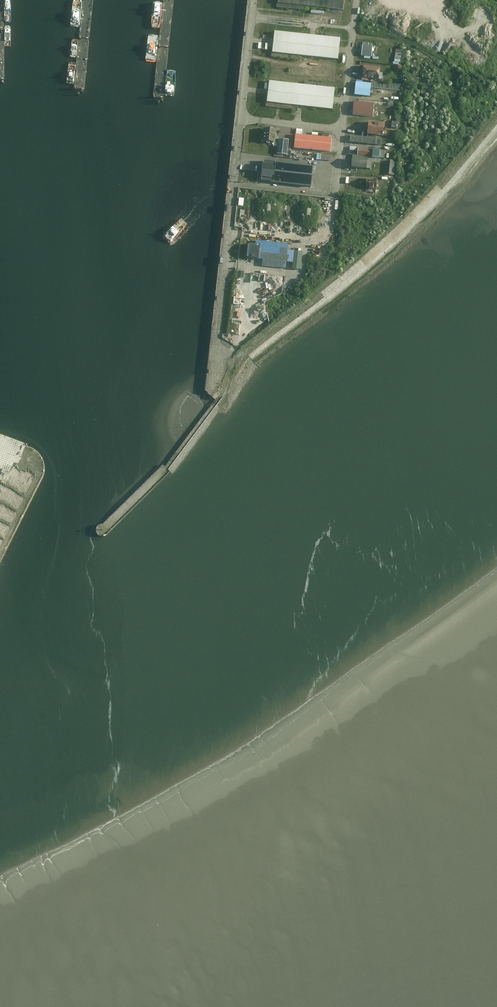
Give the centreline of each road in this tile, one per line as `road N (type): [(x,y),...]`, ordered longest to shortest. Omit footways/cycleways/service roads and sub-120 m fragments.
road 1 (unclassified): [(213,382),(240,118)]
road 2 (unclassified): [(356,0),(342,129)]

